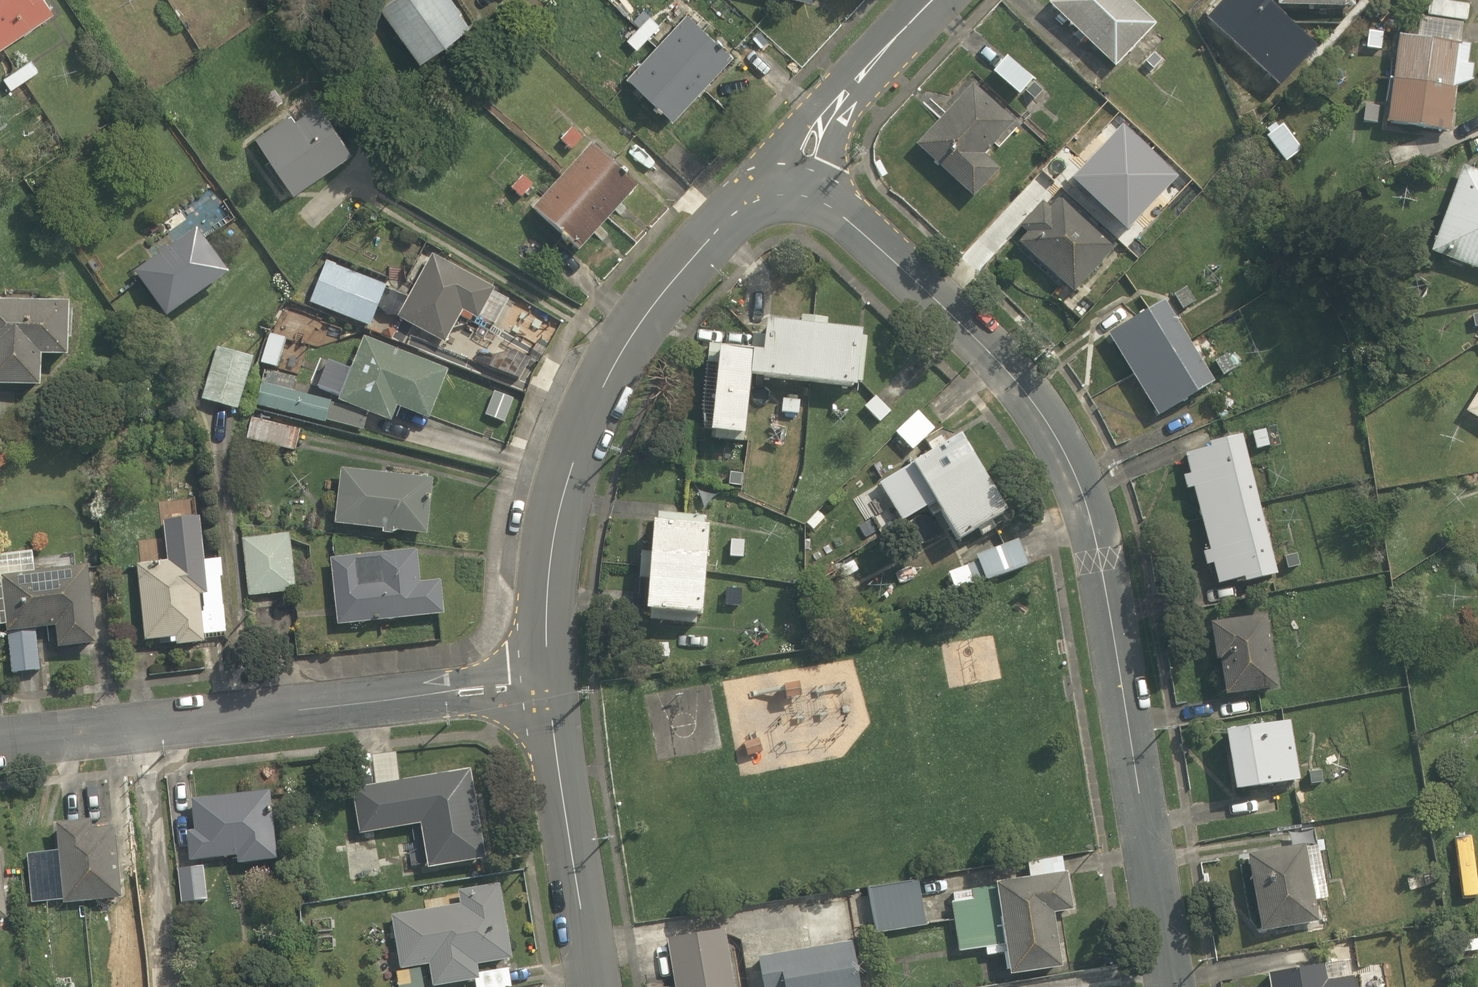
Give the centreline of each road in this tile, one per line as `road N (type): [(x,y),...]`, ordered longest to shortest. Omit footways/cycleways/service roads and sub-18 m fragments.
road 1 (residential): [(1168,986),(1106,573),(1076,471),(1019,385),(934,300),(845,220),(789,194)]
road 2 (tertiary): [(546,680),(549,567),(569,467),(629,337),(738,210),(789,194)]
road 3 (residential): [(546,680),(0,742)]
road 4 (tertiary): [(595,986),(546,680)]
road 5 (tertiary): [(789,194),(851,86),(936,0)]

